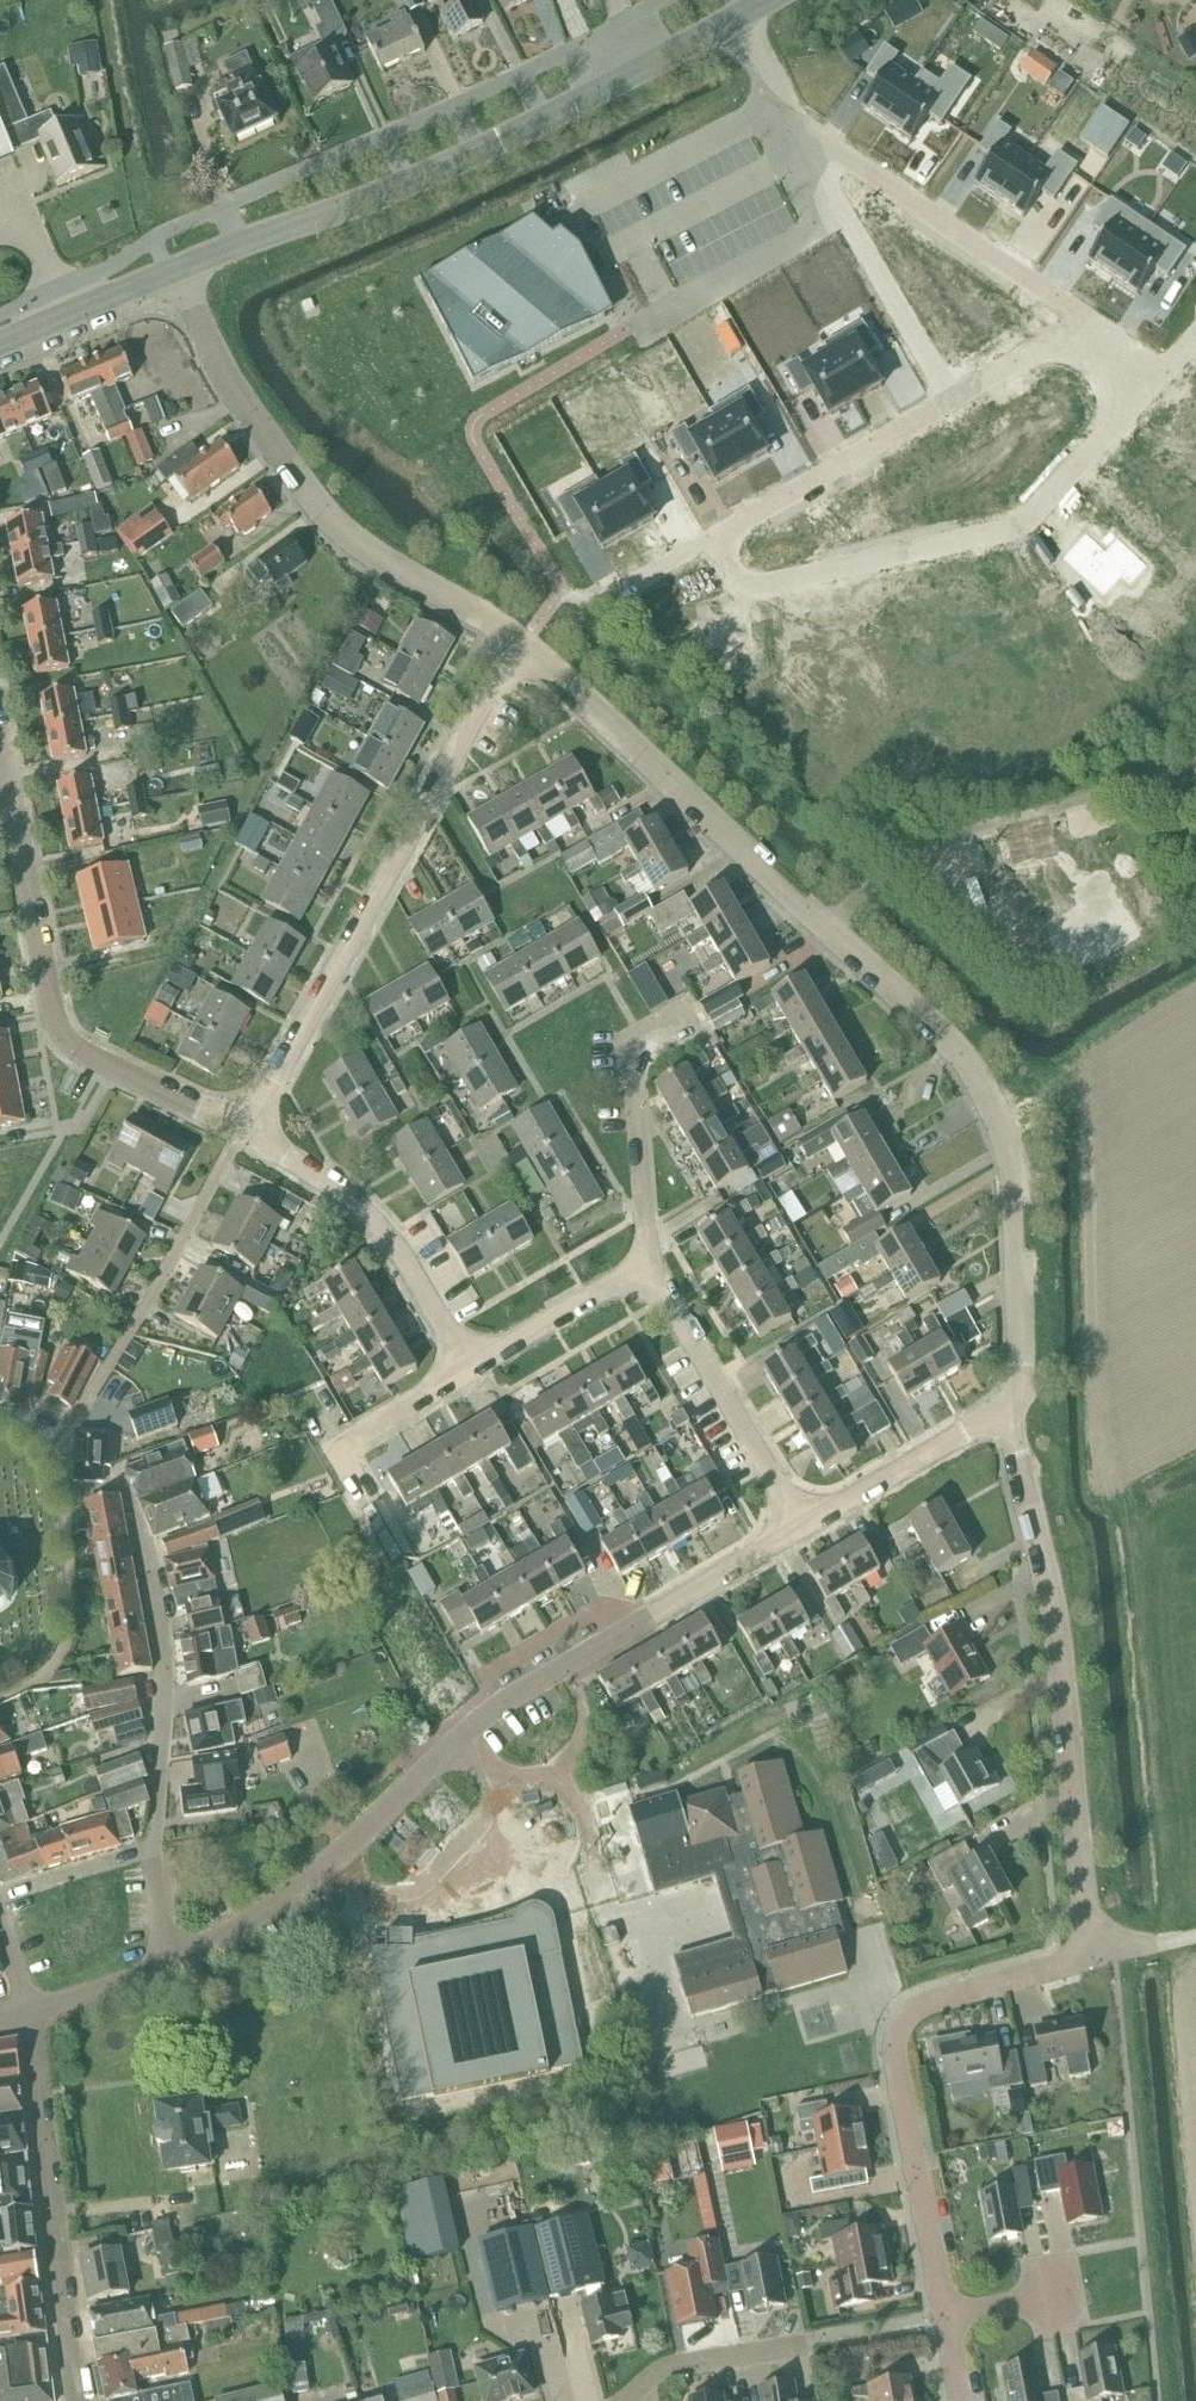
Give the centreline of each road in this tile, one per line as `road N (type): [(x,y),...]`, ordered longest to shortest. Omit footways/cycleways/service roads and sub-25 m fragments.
road 1 (unclassified): [(1012,1410),(1020,1381),(1017,1188),(1007,1133),(980,1079),(932,1024),(518,646)]
road 2 (unclassified): [(167,1966),(207,1948),(334,1860),(532,1690),(803,1524)]
road 3 (primary): [(171,271),(519,134),(761,0)]
road 4 (residential): [(1094,1960),(1065,1638),(1012,1410)]
road 5 (residential): [(248,1131),(518,646)]
road 6 (residential): [(1157,382),(1049,506),(1022,525),(758,590),(739,585),(702,537)]
road 7 (unclassified): [(518,646),(353,544),(248,417),(171,271)]
road 8 (residential): [(947,2328),(898,2037),(927,2002),(1094,1960)]
road 9 (residential): [(248,1131),(79,1055),(53,1024),(0,743)]
road 10 (residential): [(154,1850),(172,1696),(158,1593),(124,1488),(67,1503)]
road 11 (residential): [(1068,316),(967,386),(702,537)]
road 12 (residential): [(71,2400),(30,2014)]
road 13 (residential): [(783,137),(815,134),(1068,316)]
road 14 (residential): [(469,1367),(412,1265),(345,1196),(248,1131)]
road 15 (residential): [(90,1404),(248,1131)]
road 16 (residential): [(803,1524),(649,1262)]
road 17 (residential): [(626,2400),(673,2366),(879,2340)]
road 18 (residential): [(649,1262),(637,1061),(688,1025)]
road 19 (track): [(155,235),(109,0)]
road 20 (unclassified): [(803,1524),(1012,1410)]
road 21 (residential): [(0,1700),(65,1657),(74,1610),(67,1503)]
road 22 (residential): [(469,1367),(649,1262)]
road 23 (primary): [(0,344),(171,271)]
road 24 (residential): [(947,2328),(1062,2308),(1055,2260)]
road 25 (residential): [(0,1897),(154,1850)]
road 26 (residential): [(336,1446),(469,1367)]
road 27 (unclassified): [(30,2014),(167,1966)]

